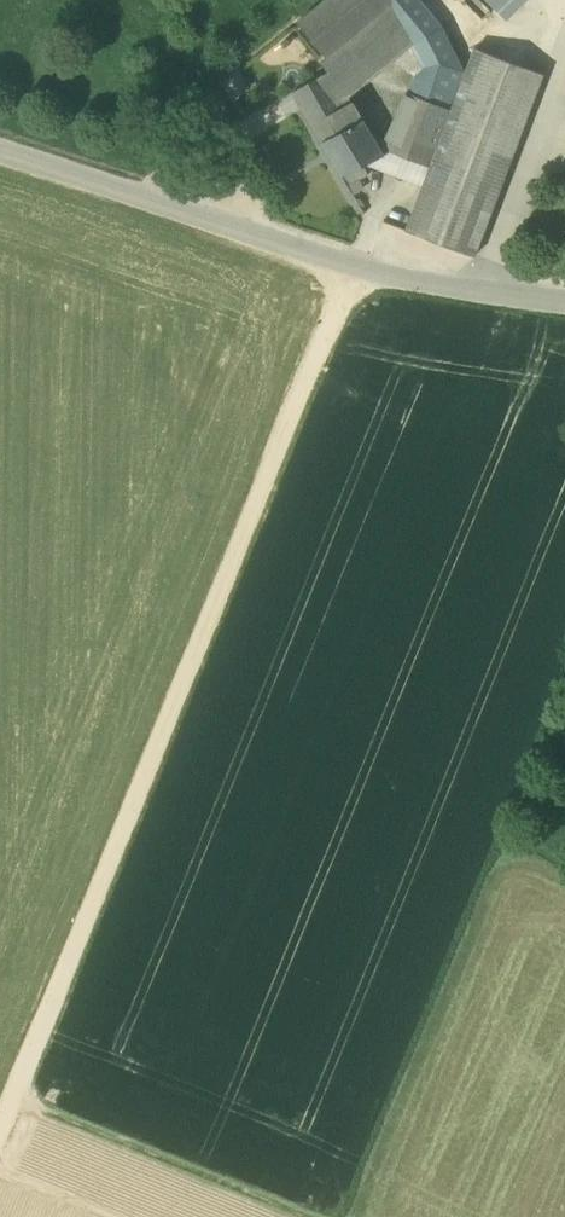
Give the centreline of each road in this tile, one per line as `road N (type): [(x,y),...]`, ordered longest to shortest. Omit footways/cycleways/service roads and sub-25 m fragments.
road 1 (unclassified): [(0,1134),(353,271)]
road 2 (unclassified): [(353,271),(0,154)]
road 3 (track): [(15,1097),(311,1216)]
road 4 (unclassified): [(564,302),(353,271)]

